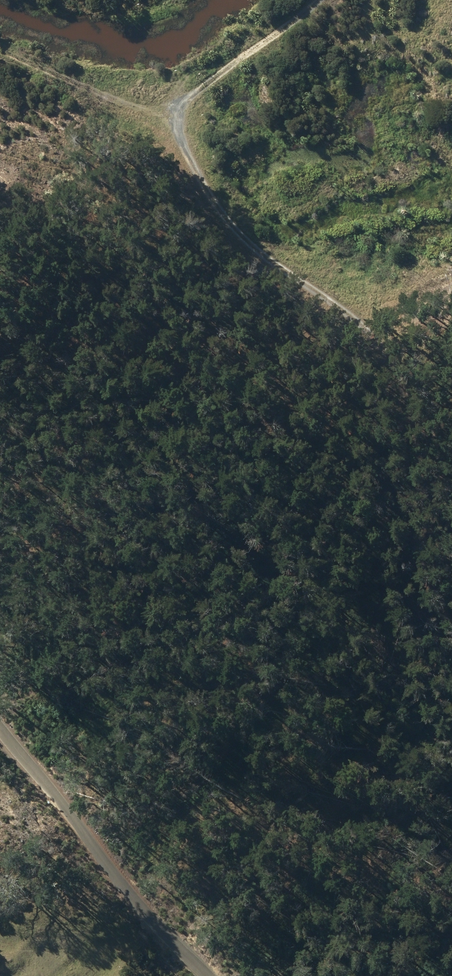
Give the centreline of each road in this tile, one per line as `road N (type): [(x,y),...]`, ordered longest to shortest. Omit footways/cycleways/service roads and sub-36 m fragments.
road 1 (track): [(451,599),(434,563),(403,395),(343,314),(272,264),(163,122),(0,51)]
road 2 (track): [(0,730),(204,975)]
road 3 (track): [(163,122),(326,0)]

